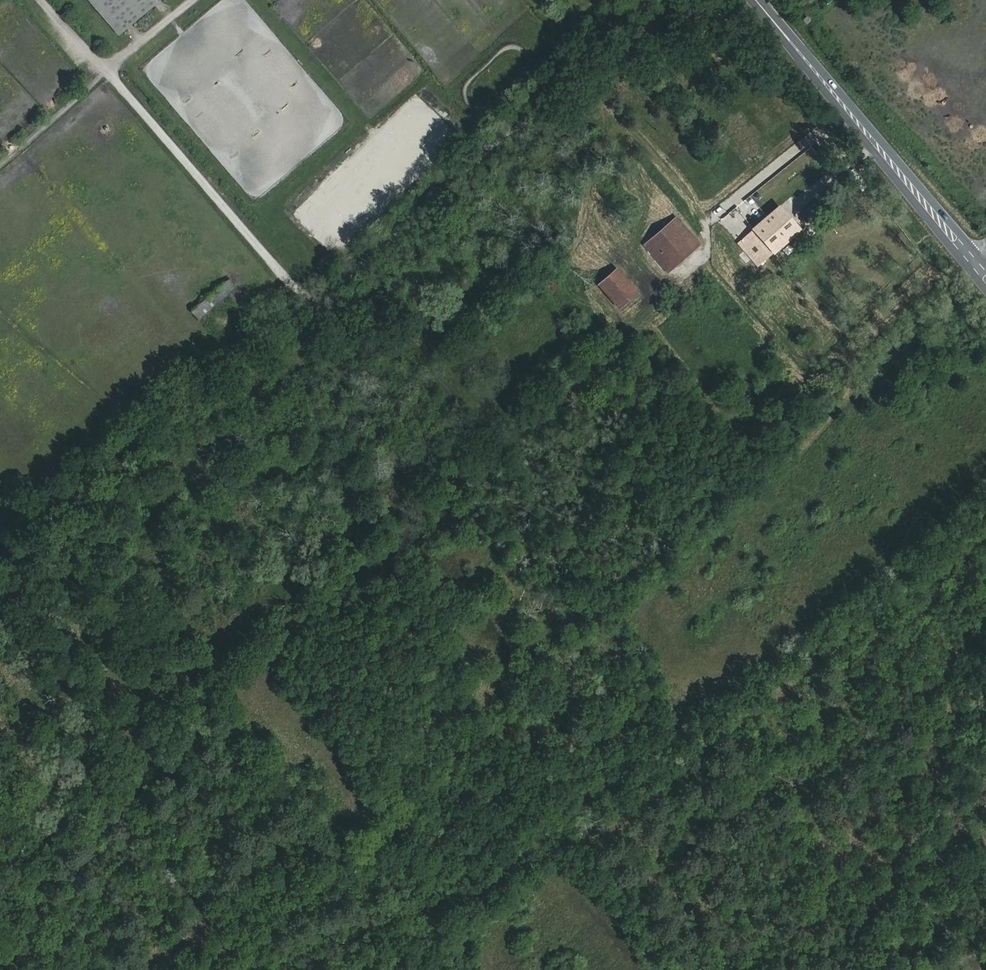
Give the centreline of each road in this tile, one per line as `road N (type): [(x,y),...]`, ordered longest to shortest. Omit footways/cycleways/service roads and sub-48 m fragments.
road 1 (unclassified): [(652,0),(598,37),(330,292),(265,335),(0,551)]
road 2 (primary): [(756,0),(969,258)]

